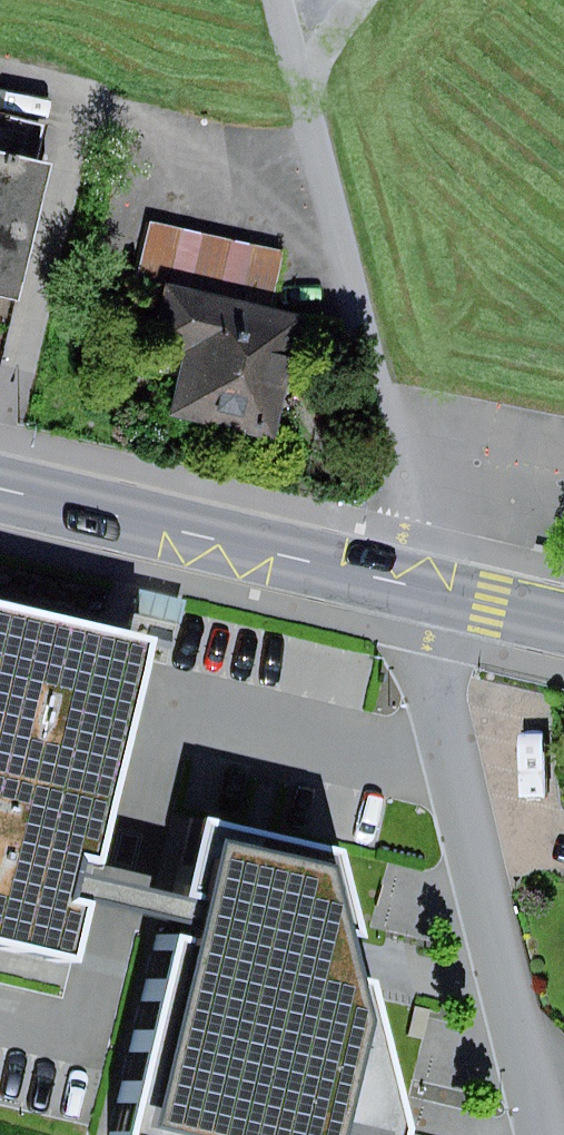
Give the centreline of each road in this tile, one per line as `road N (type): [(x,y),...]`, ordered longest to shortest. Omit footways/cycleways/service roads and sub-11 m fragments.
road 1 (unclassified): [(412,585),(546,1134)]
road 2 (track): [(281,0),(396,460)]
road 3 (primary): [(412,585),(0,489)]
road 4 (primary): [(563,621),(412,585)]

